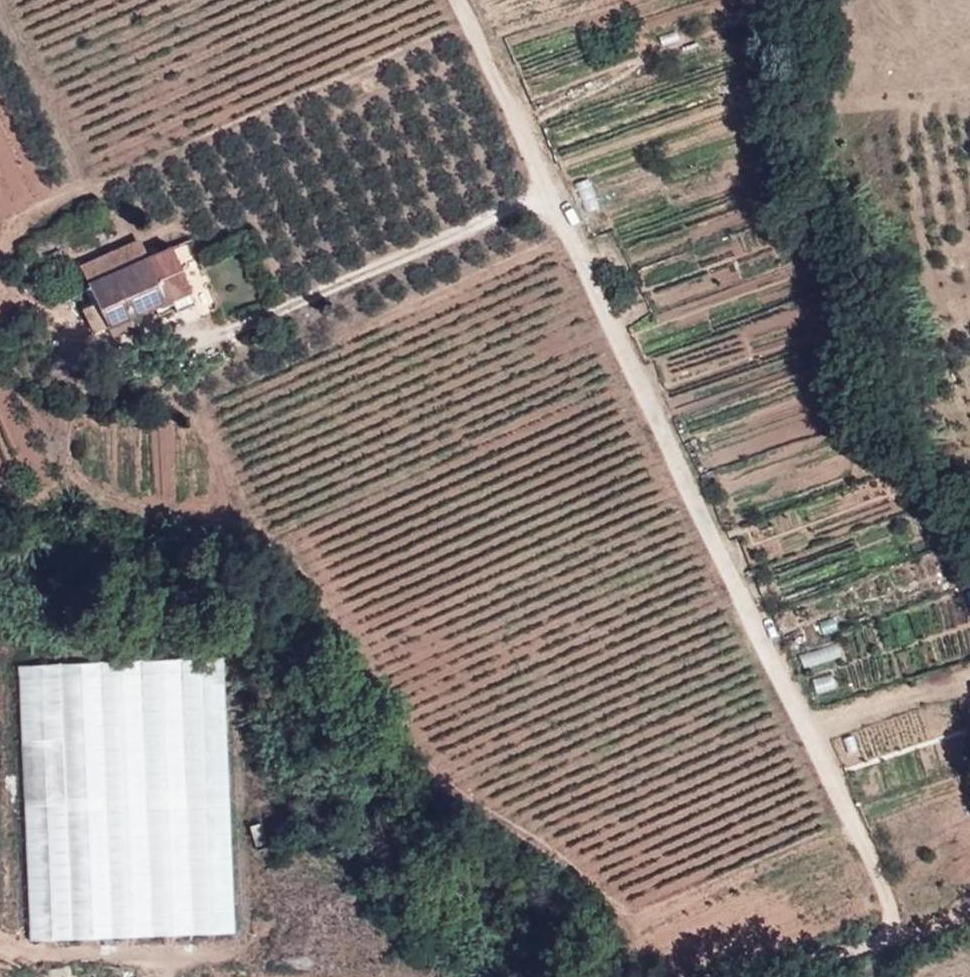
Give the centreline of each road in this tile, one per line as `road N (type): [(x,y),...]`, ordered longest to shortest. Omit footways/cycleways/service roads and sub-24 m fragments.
road 1 (track): [(464,0),(872,862),(896,939)]
road 2 (track): [(554,190),(235,327)]
road 3 (track): [(969,921),(879,942),(791,976)]

